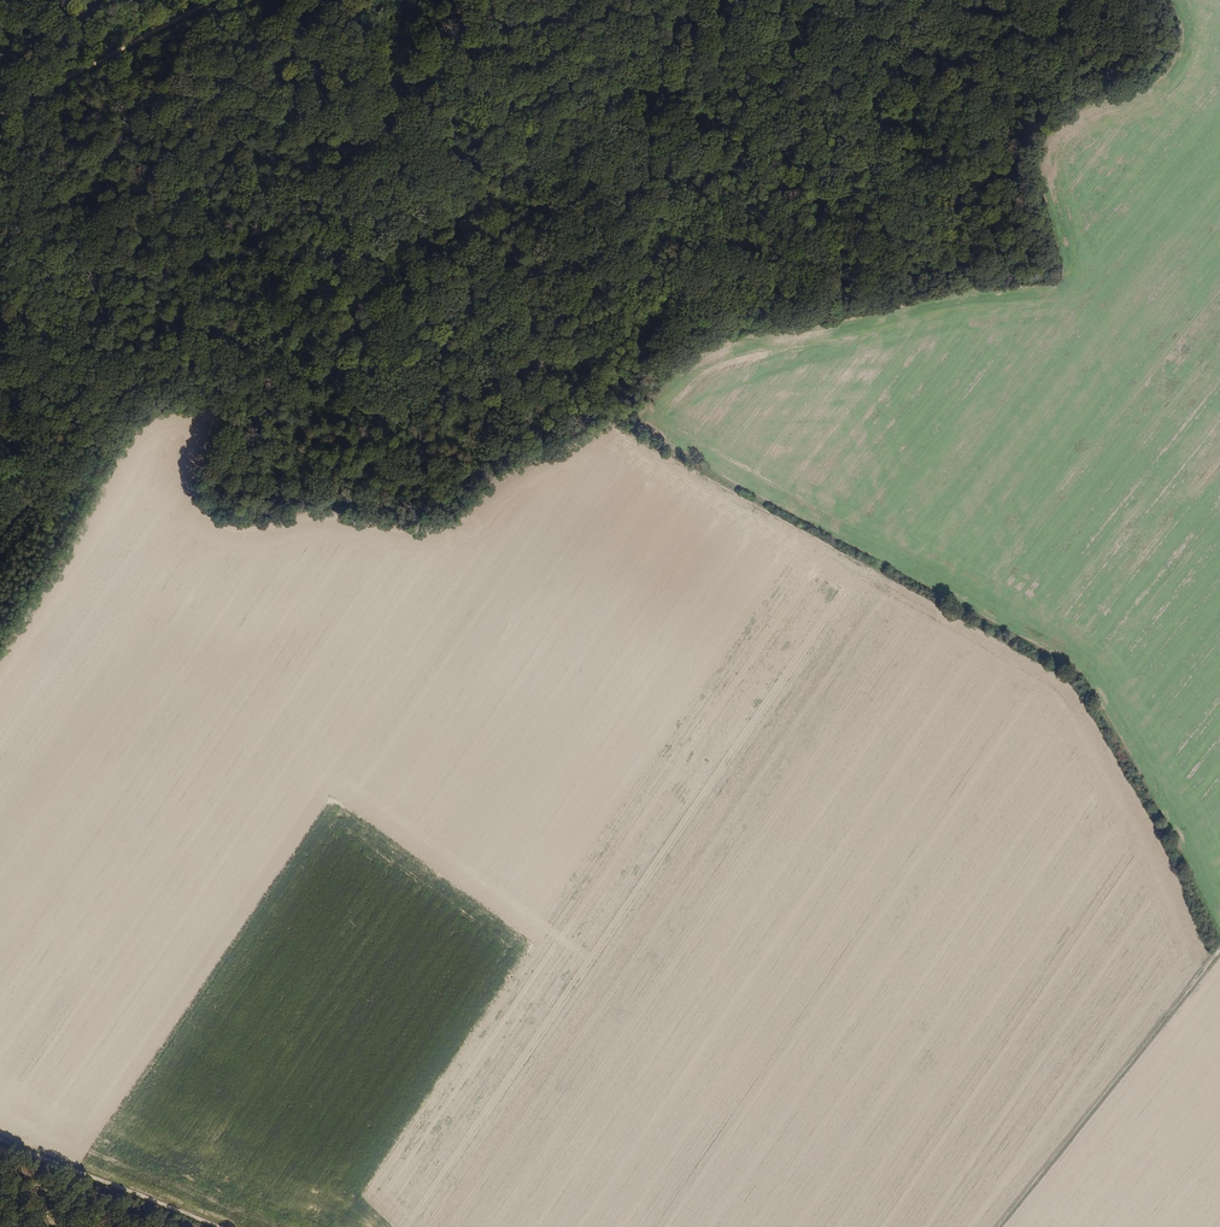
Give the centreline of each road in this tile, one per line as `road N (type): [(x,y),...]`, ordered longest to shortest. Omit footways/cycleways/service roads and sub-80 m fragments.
road 1 (track): [(1025,269),(734,0)]
road 2 (track): [(1006,1226),(1219,959)]
road 3 (track): [(0,115),(215,0)]
road 4 (track): [(0,1140),(209,1226)]

